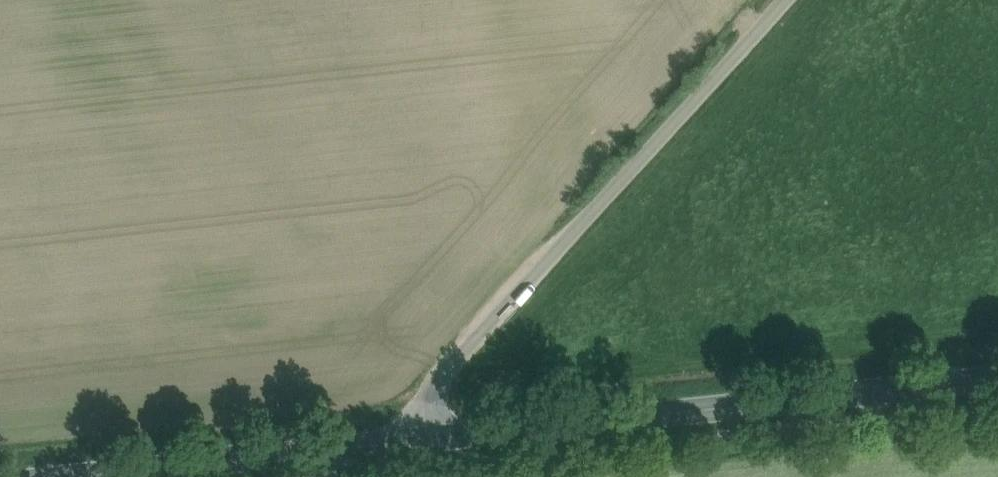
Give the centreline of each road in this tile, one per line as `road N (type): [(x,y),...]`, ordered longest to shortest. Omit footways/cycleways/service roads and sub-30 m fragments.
road 1 (secondary): [(997,383),(384,448)]
road 2 (unclassified): [(384,448),(786,0)]
road 3 (secondary): [(384,448),(109,476)]

